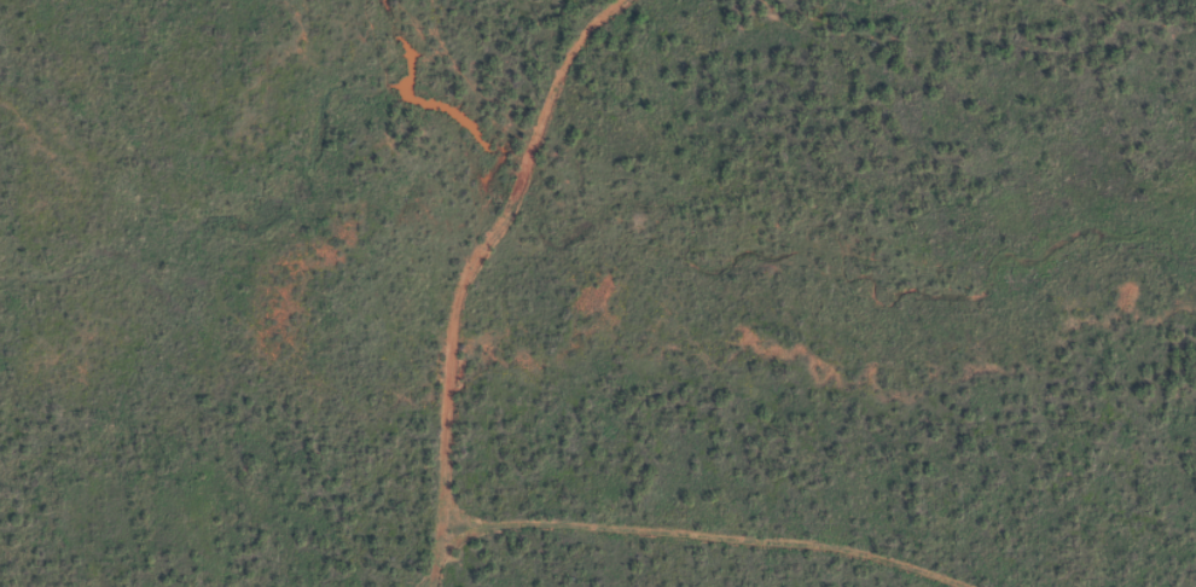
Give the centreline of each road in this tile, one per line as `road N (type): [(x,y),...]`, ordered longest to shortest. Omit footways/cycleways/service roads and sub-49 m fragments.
road 1 (residential): [(430,586),(441,365),(501,155),(673,0)]
road 2 (residential): [(1051,586),(1001,562),(883,524),(664,487),(434,511)]

